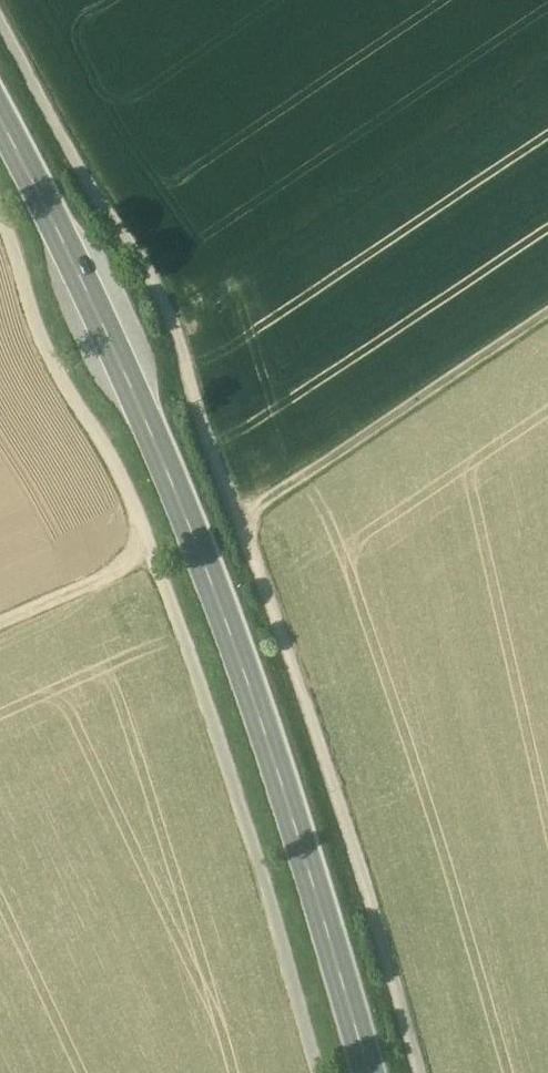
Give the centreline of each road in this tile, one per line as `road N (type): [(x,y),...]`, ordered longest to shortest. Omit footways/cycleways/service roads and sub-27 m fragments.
road 1 (track): [(419,1072),(330,775),(208,447),(188,359),(148,269),(92,192),(0,28)]
road 2 (secondary): [(0,115),(90,294),(196,543),(370,1072)]
road 3 (track): [(0,213),(45,350),(133,487),(274,912),(319,1072)]
road 4 (track): [(240,521),(547,314)]
road 5 (track): [(0,624),(151,556)]

